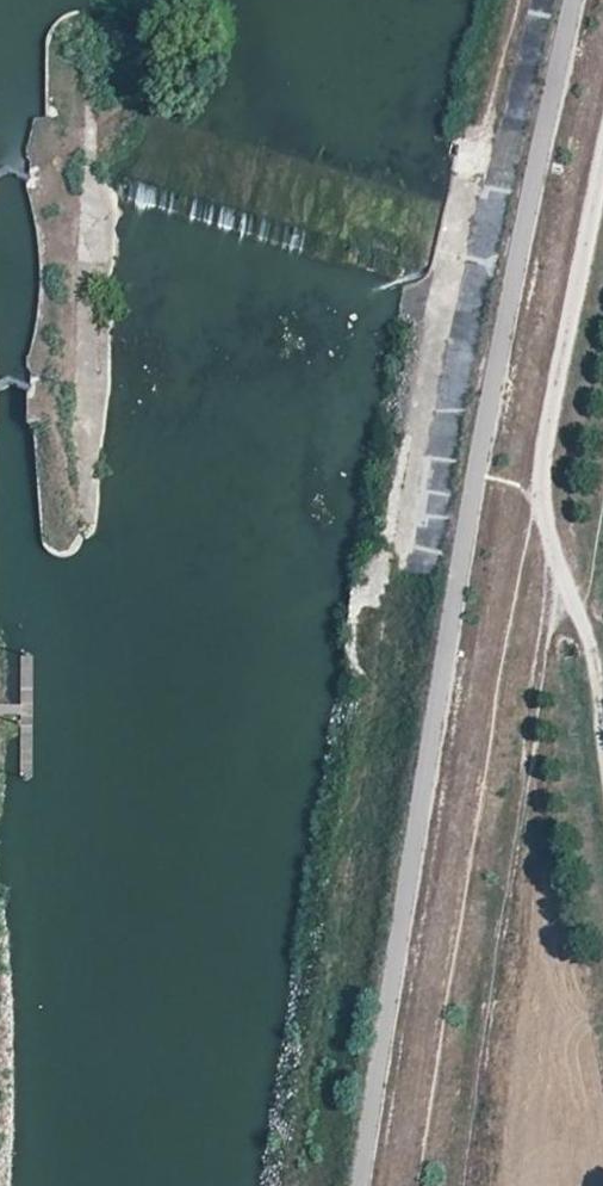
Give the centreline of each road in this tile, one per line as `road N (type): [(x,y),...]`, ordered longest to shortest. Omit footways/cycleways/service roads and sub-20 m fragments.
road 1 (track): [(602,773),(535,459)]
road 2 (track): [(602,149),(535,459)]

